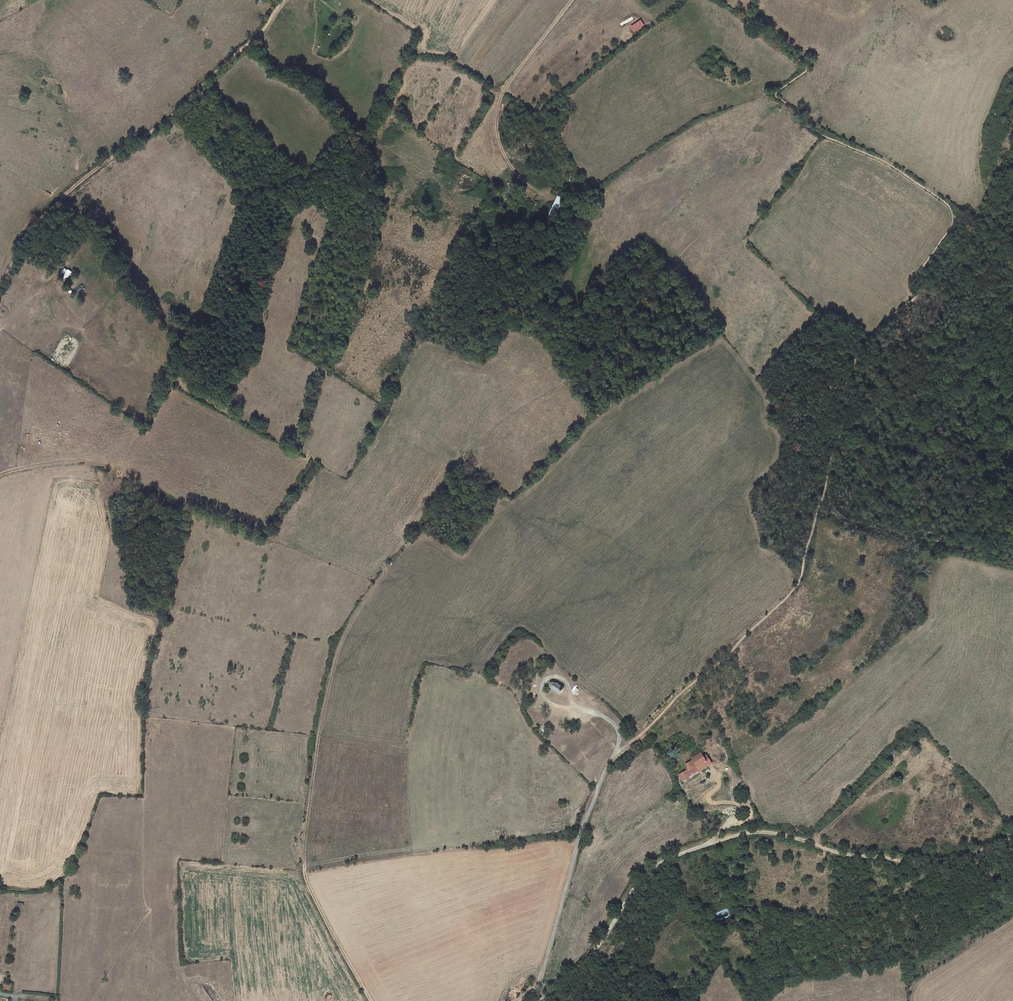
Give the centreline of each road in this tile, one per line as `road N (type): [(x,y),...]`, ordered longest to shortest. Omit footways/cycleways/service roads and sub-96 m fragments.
road 1 (track): [(1012,838),(932,867),(767,832),(701,846),(655,866),(582,965),(535,992)]
road 2 (track): [(384,572),(336,652),(304,842),(312,893),(371,1000)]
road 3 (track): [(0,287),(32,230),(92,172),(172,117),(265,28),(283,0)]
road 4 (track): [(822,500),(789,595),(616,752)]
road 5 (unclassified): [(616,752),(584,824),(539,984),(520,1000)]
road 6 (track): [(527,186),(501,146),(497,112),(575,0)]
road 7 (track): [(822,500),(880,529),(1012,550)]

